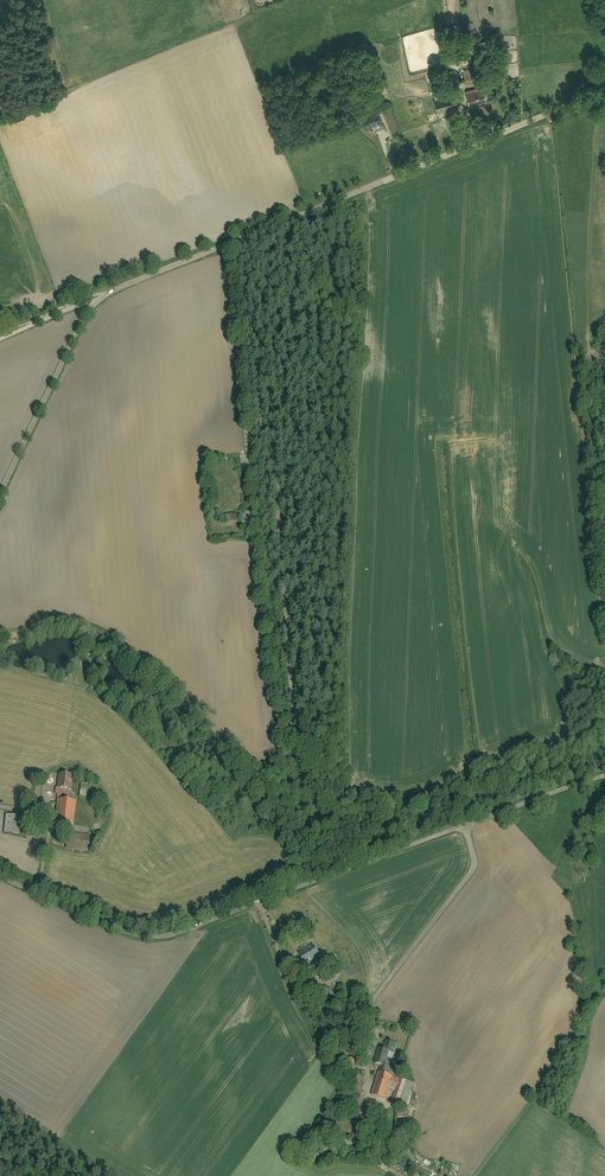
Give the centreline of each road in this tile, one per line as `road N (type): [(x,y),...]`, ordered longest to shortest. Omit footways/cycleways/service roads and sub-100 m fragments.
road 1 (residential): [(0,494),(93,303),(604,86)]
road 2 (unclassified): [(604,775),(294,890)]
road 3 (unclassified): [(294,890),(171,938),(137,937),(0,876)]
road 4 (residential): [(294,890),(331,958),(372,1010),(370,1083)]
road 5 (track): [(228,244),(248,459)]
road 6 (track): [(44,813),(49,780),(69,753),(79,672)]

